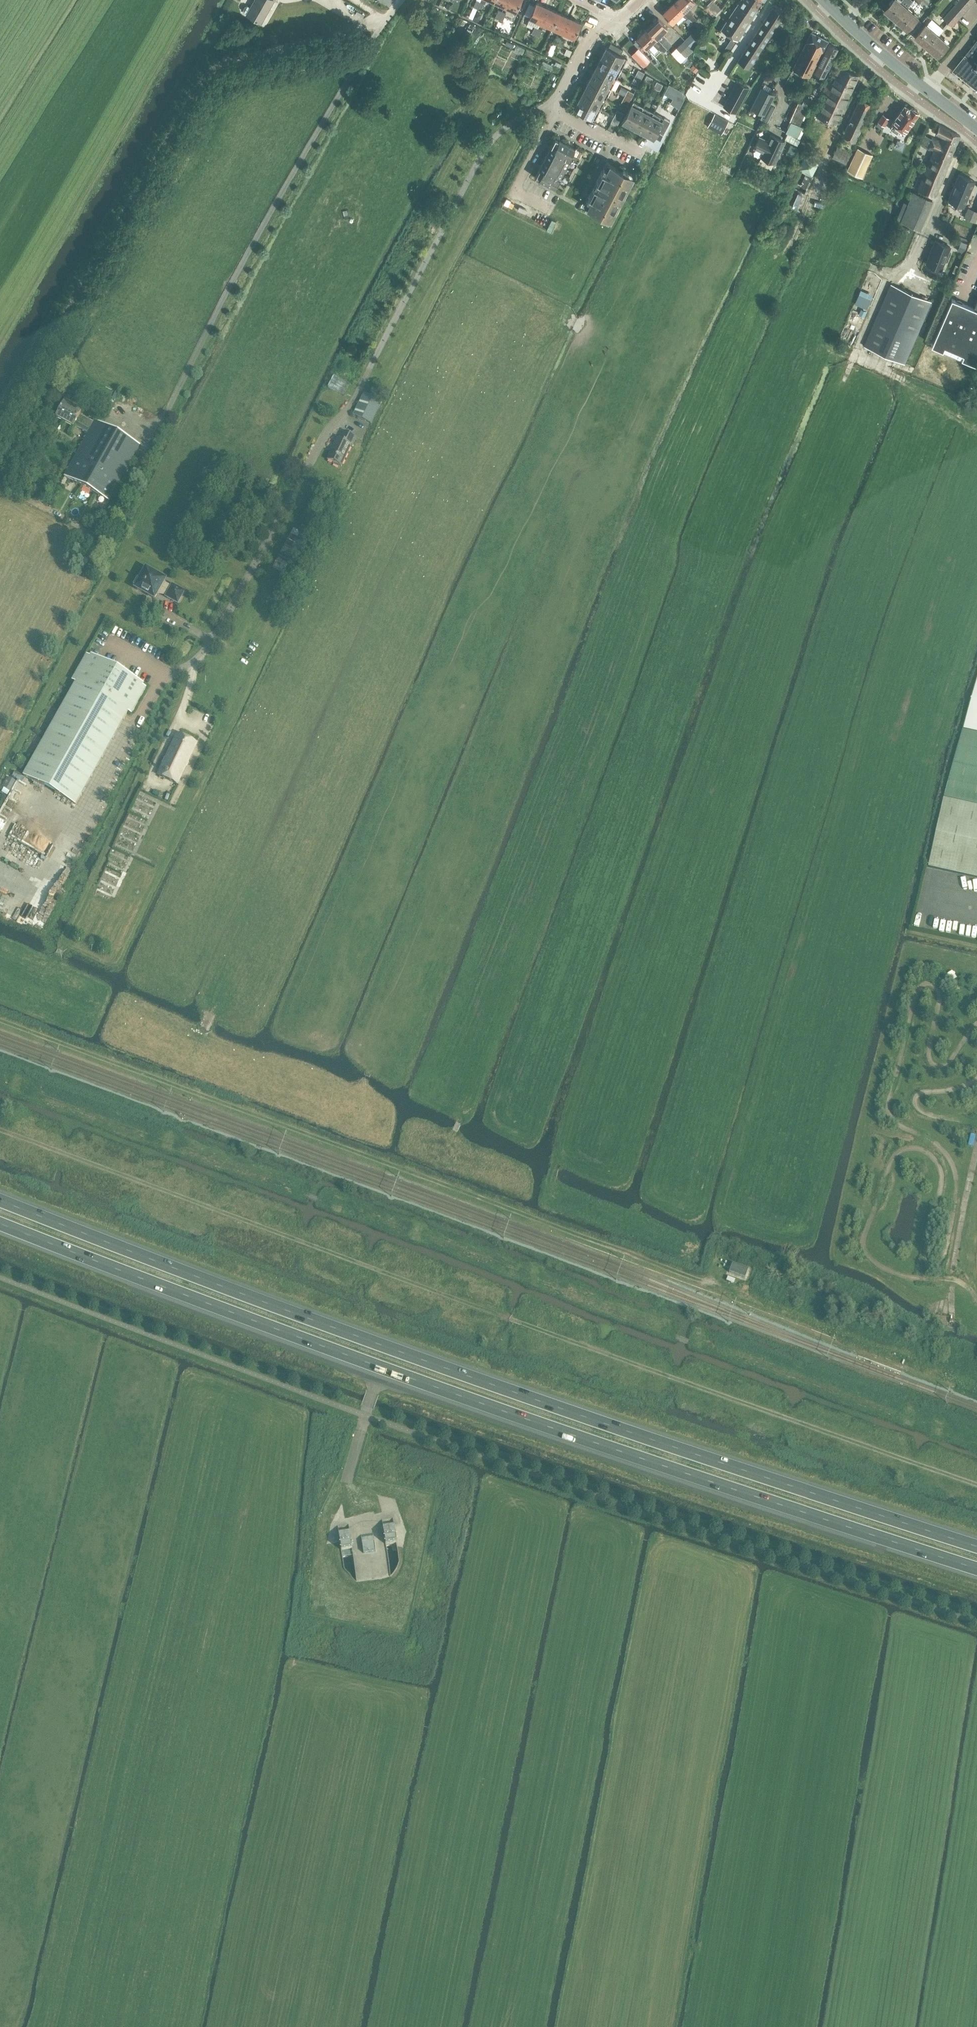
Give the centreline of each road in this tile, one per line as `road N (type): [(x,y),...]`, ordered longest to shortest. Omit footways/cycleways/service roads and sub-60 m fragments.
road 1 (track): [(976,1486),(0,1129)]
road 2 (trunk): [(976,1546),(397,1351),(0,1200)]
road 3 (trunk): [(0,1224),(381,1368),(976,1569)]
road 4 (track): [(0,1021),(711,1283)]
road 5 (tertiary): [(976,130),(823,0)]
road 6 (residential): [(554,109),(515,189),(549,207)]

